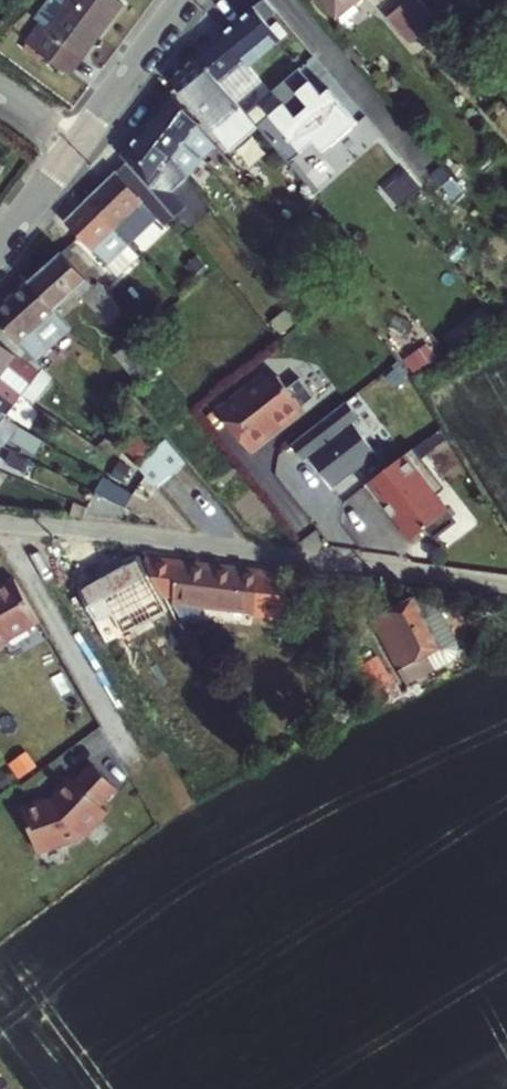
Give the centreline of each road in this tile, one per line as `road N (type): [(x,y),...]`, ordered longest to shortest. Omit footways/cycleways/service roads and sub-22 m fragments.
road 1 (residential): [(0,523),(506,587)]
road 2 (residential): [(186,0),(73,150)]
road 3 (residential): [(73,150),(0,246)]

